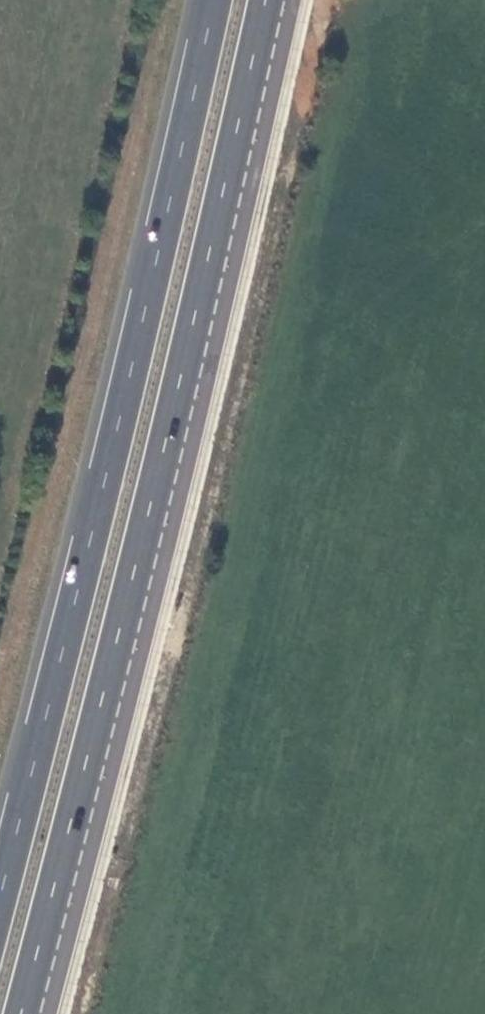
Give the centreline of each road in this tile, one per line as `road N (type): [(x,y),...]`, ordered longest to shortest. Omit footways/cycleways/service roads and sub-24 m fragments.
road 1 (trunk): [(20,1013),(264,0)]
road 2 (trunk): [(214,0),(0,893)]

